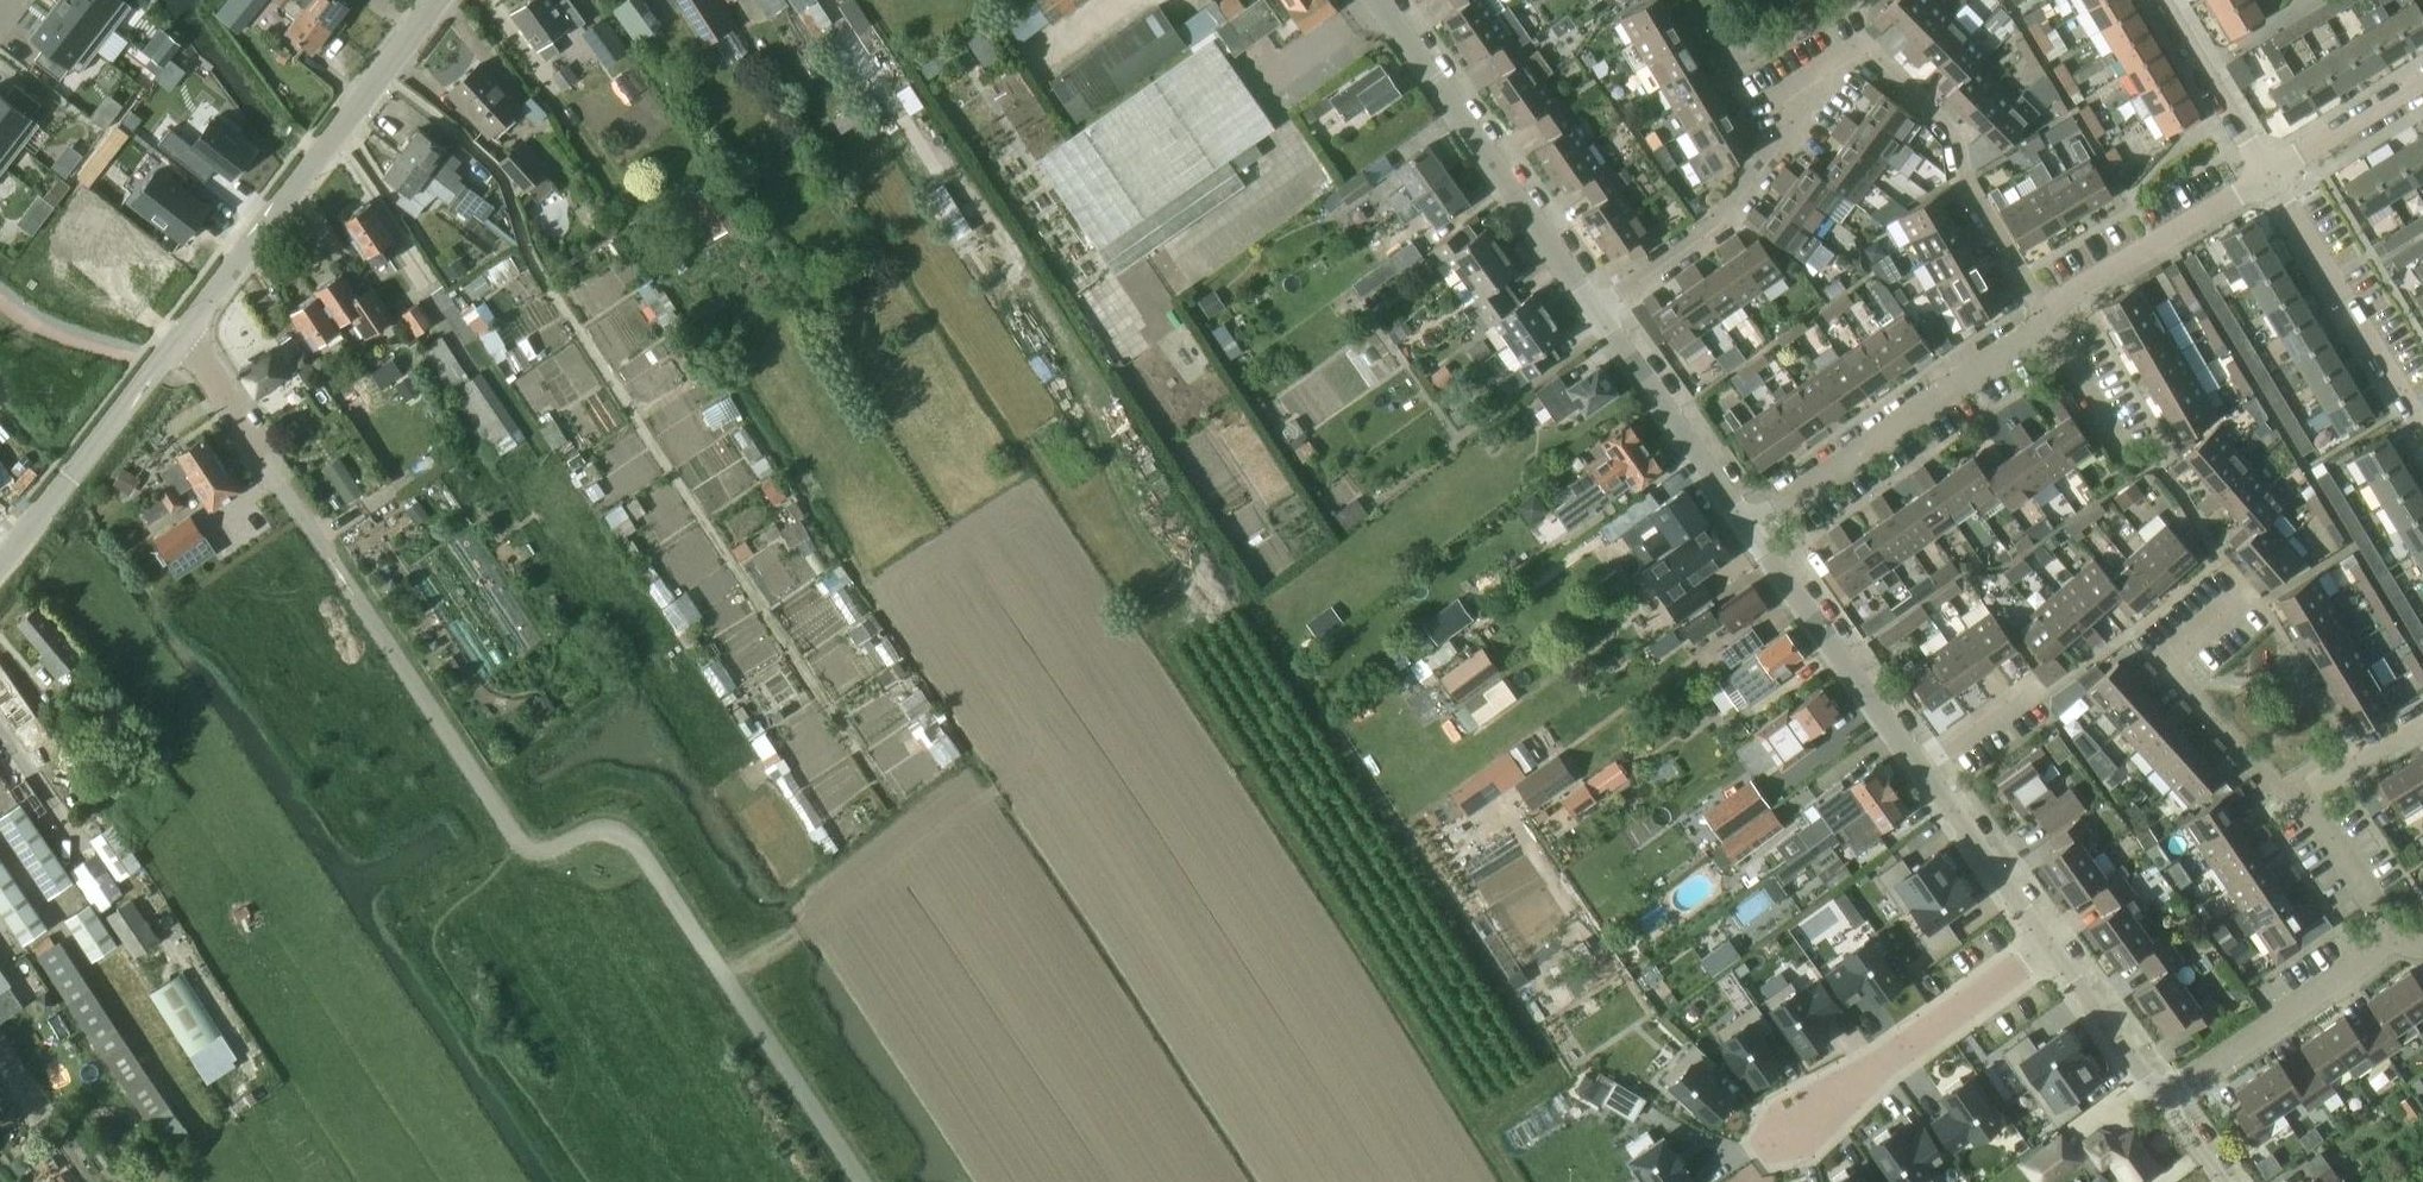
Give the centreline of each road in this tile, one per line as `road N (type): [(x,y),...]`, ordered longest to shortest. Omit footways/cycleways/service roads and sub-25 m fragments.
road 1 (residential): [(1596,310),(1728,213),(1781,143),(1786,102),(1862,50),(1954,136),(1961,187),(2042,311)]
road 2 (tertiary): [(186,333),(439,0)]
road 3 (residential): [(1596,310),(1379,0)]
road 4 (residential): [(1750,530),(2015,346),(2042,311)]
road 5 (residential): [(1772,1135),(2049,943)]
road 6 (residential): [(2303,800),(2282,791),(2168,667),(2254,597)]
road 7 (residential): [(2422,431),(2269,175)]
road 8 (residential): [(1923,771),(1750,530)]
road 9 (tertiary): [(0,561),(186,333)]
road 10 (residential): [(2387,941),(2163,1100)]
road 11 (residential): [(1750,530),(1596,310)]
road 12 (residential): [(2042,311),(2269,175)]
road 13 (residential): [(2049,943),(1923,771)]
road 14 (residential): [(2269,175),(2163,0)]
road 15 (residential): [(291,500),(186,333)]
road 16 (residential): [(2163,1100),(2049,943)]
road 17 (residential): [(2269,175),(2422,82)]
road 18 (residential): [(2387,941),(2375,902),(2303,800)]
road 19 (residential): [(2123,447),(2042,311)]
road 20 (residential): [(2303,800),(2422,722)]
road 21 (residential): [(1923,771),(2034,692)]

